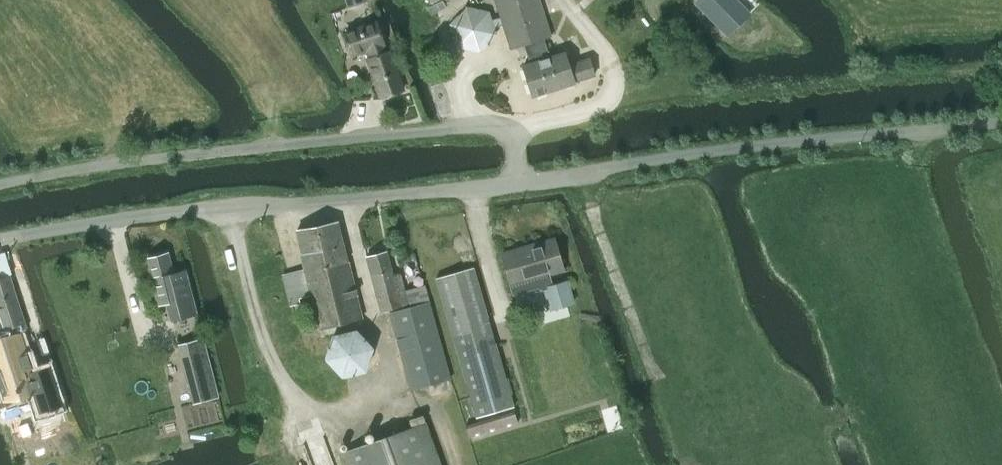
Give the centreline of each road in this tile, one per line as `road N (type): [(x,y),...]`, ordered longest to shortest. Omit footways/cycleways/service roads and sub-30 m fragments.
road 1 (unclassified): [(524,186),(516,128),(114,162),(0,185)]
road 2 (unclassified): [(0,243),(214,213),(524,186)]
road 3 (unclassified): [(524,186),(668,159),(1001,121)]
road 4 (track): [(659,379),(588,174)]
road 5 (track): [(958,325),(930,240),(916,130)]
road 6 (track): [(0,33),(111,136),(114,162)]

